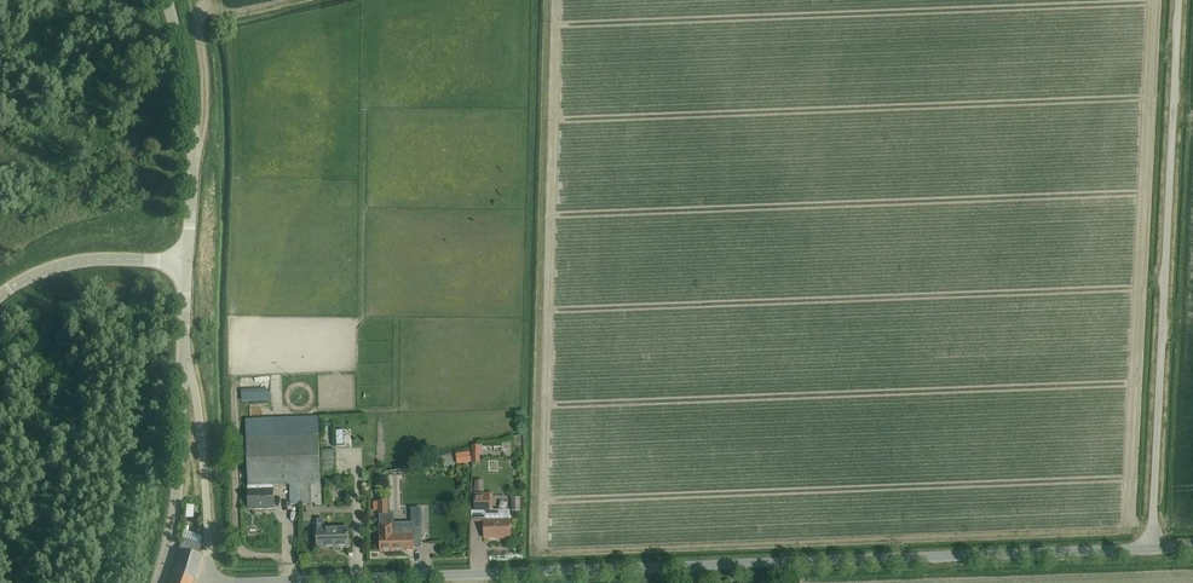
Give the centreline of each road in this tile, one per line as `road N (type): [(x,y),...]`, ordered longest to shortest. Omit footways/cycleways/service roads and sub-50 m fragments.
road 1 (unclassified): [(210,581),(1150,549)]
road 2 (unclassified): [(1150,549),(1176,0)]
road 3 (unclassified): [(186,262),(193,160),(188,87),(167,0)]
road 4 (unclassified): [(158,582),(176,507),(184,361)]
road 5 (unclassified): [(210,581),(202,431),(184,361)]
road 6 (unclassified): [(0,296),(59,265),(186,262)]

